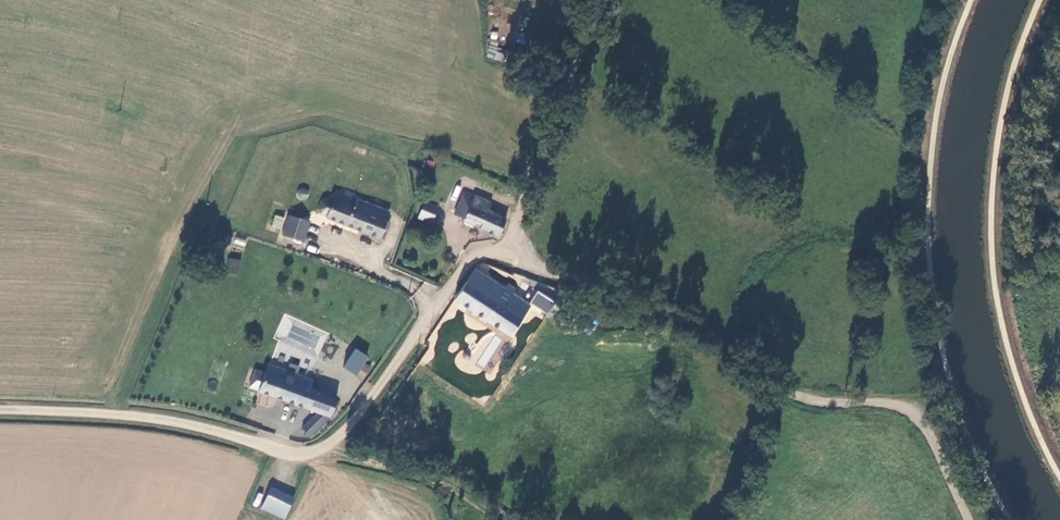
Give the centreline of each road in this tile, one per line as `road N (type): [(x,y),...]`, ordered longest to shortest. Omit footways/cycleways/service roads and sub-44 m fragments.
road 1 (unclassified): [(0,410),(156,418),(295,456),(318,453),(468,260),(514,254)]
road 2 (track): [(514,254),(695,325),(787,398),(915,411)]
road 3 (track): [(514,254),(521,204),(599,0)]
road 4 (track): [(915,411),(972,519)]

